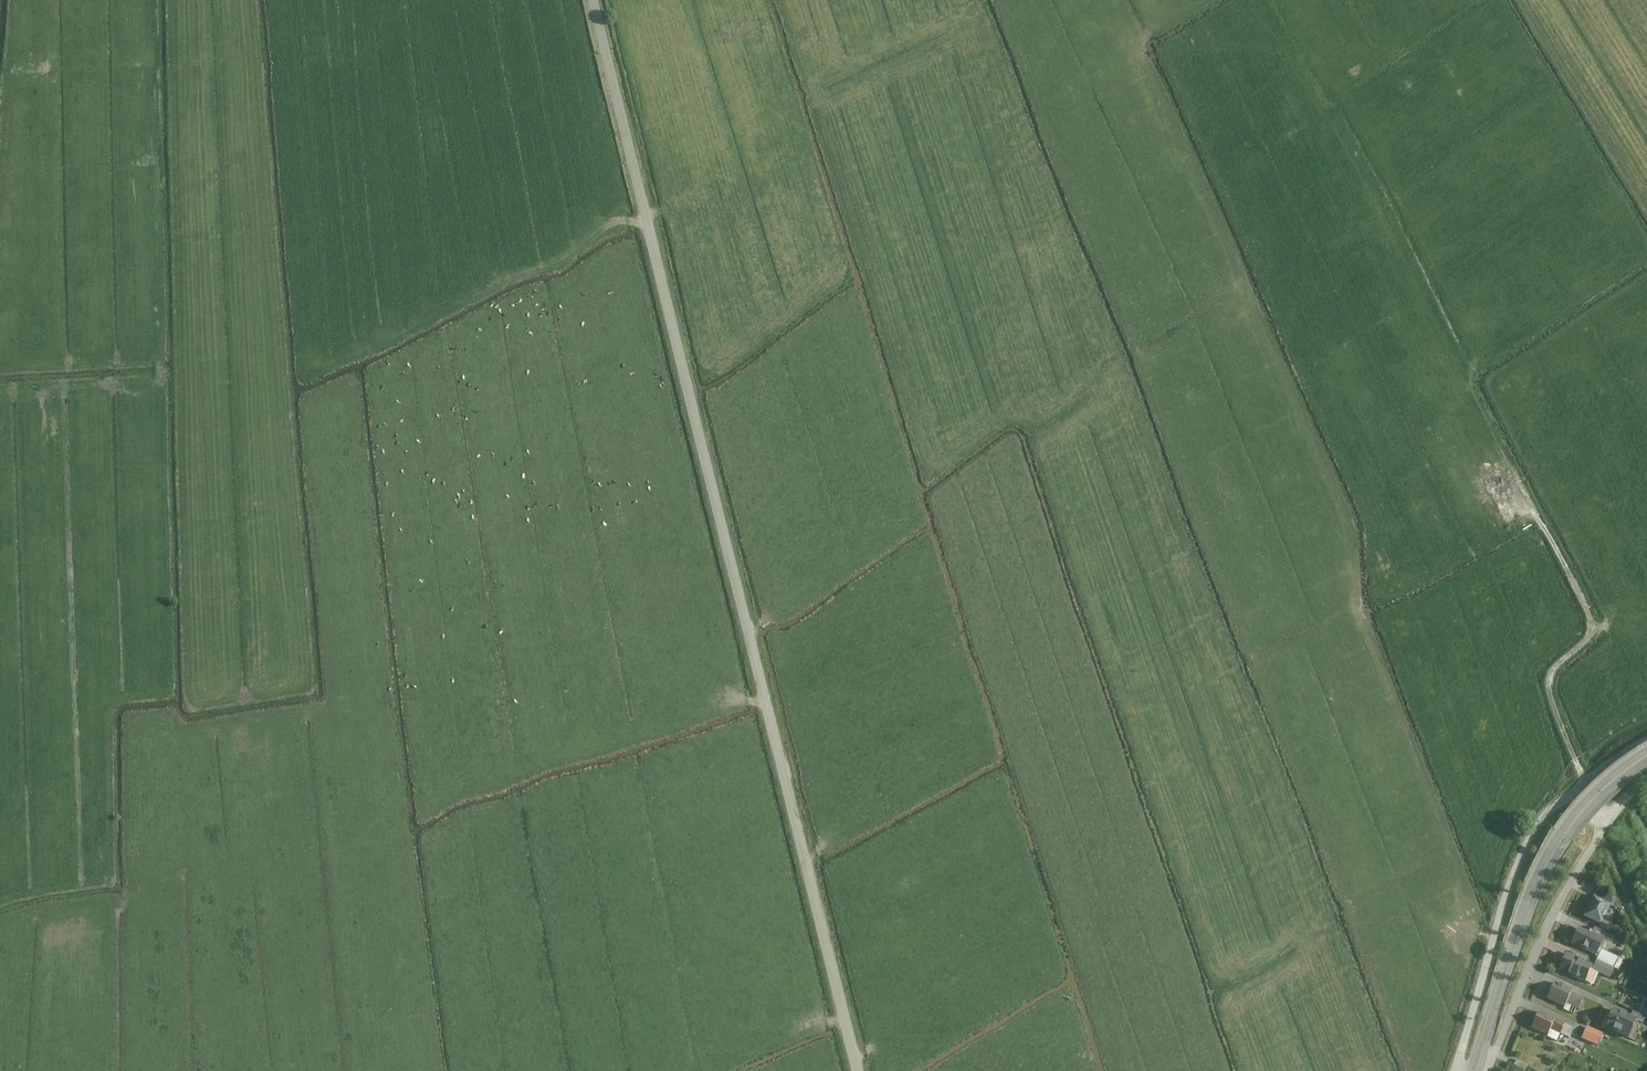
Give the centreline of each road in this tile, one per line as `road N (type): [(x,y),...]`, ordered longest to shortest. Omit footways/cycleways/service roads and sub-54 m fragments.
road 1 (unclassified): [(589,0),(853,1070)]
road 2 (track): [(1457,1070),(1534,832),(1582,778),(1646,737)]
road 3 (tertiary): [(1646,760),(1596,801),(1559,846),(1524,918),(1474,1070)]
road 4 (residential): [(1608,828),(1566,896),(1489,1070)]

